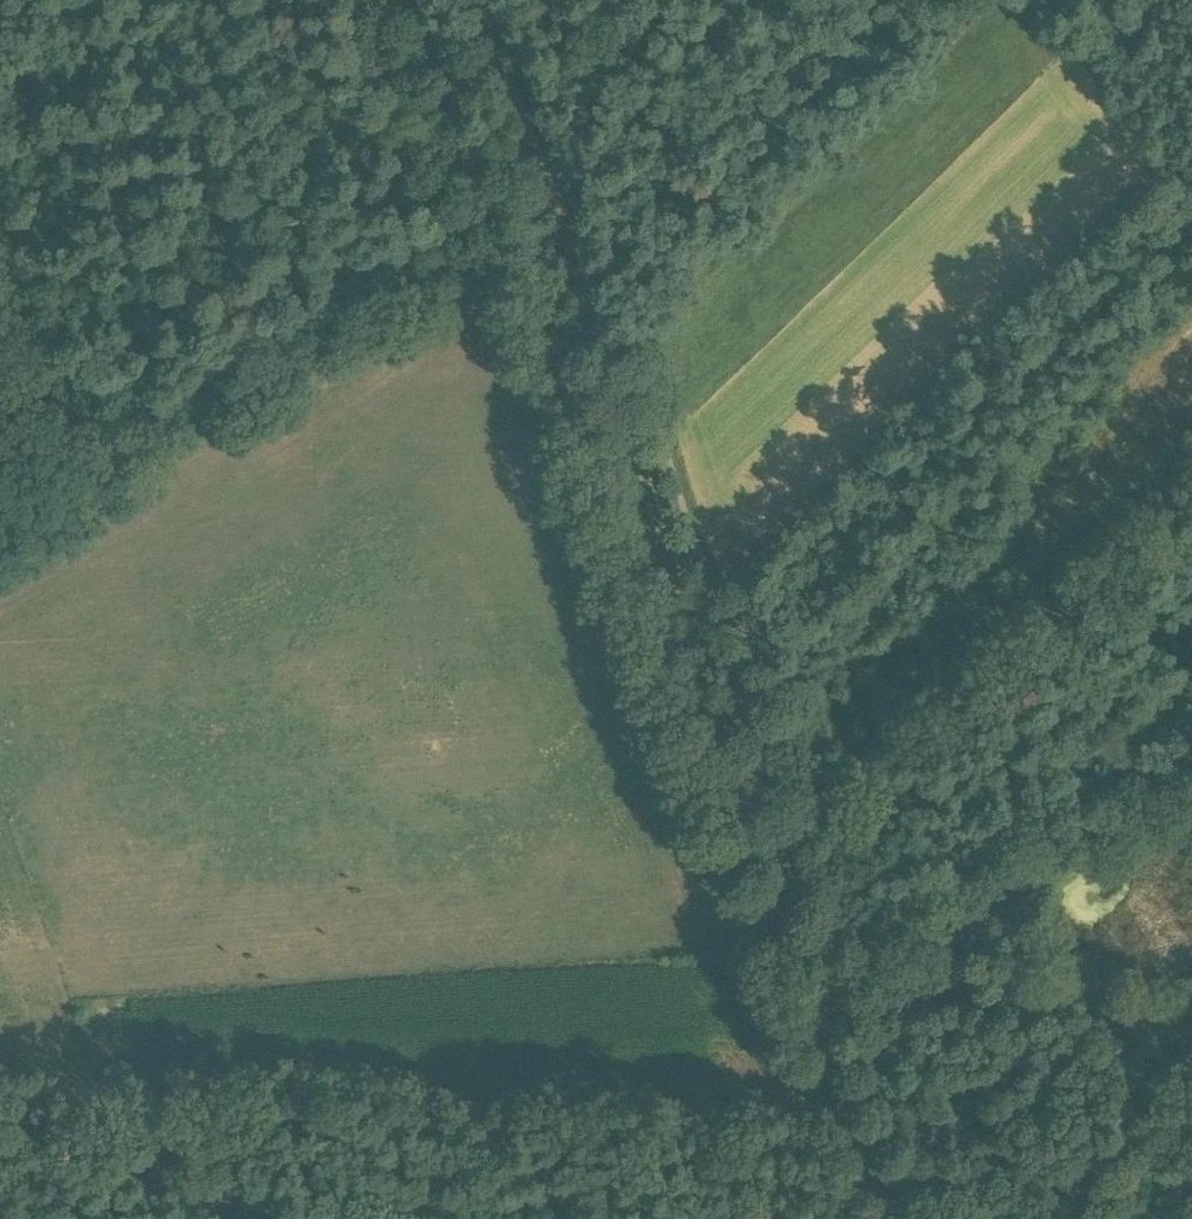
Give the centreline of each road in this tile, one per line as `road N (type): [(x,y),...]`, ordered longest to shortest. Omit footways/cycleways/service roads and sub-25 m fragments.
road 1 (track): [(808,991),(686,591),(478,0)]
road 2 (track): [(0,1090),(846,1114)]
road 3 (track): [(846,1114),(808,991)]

